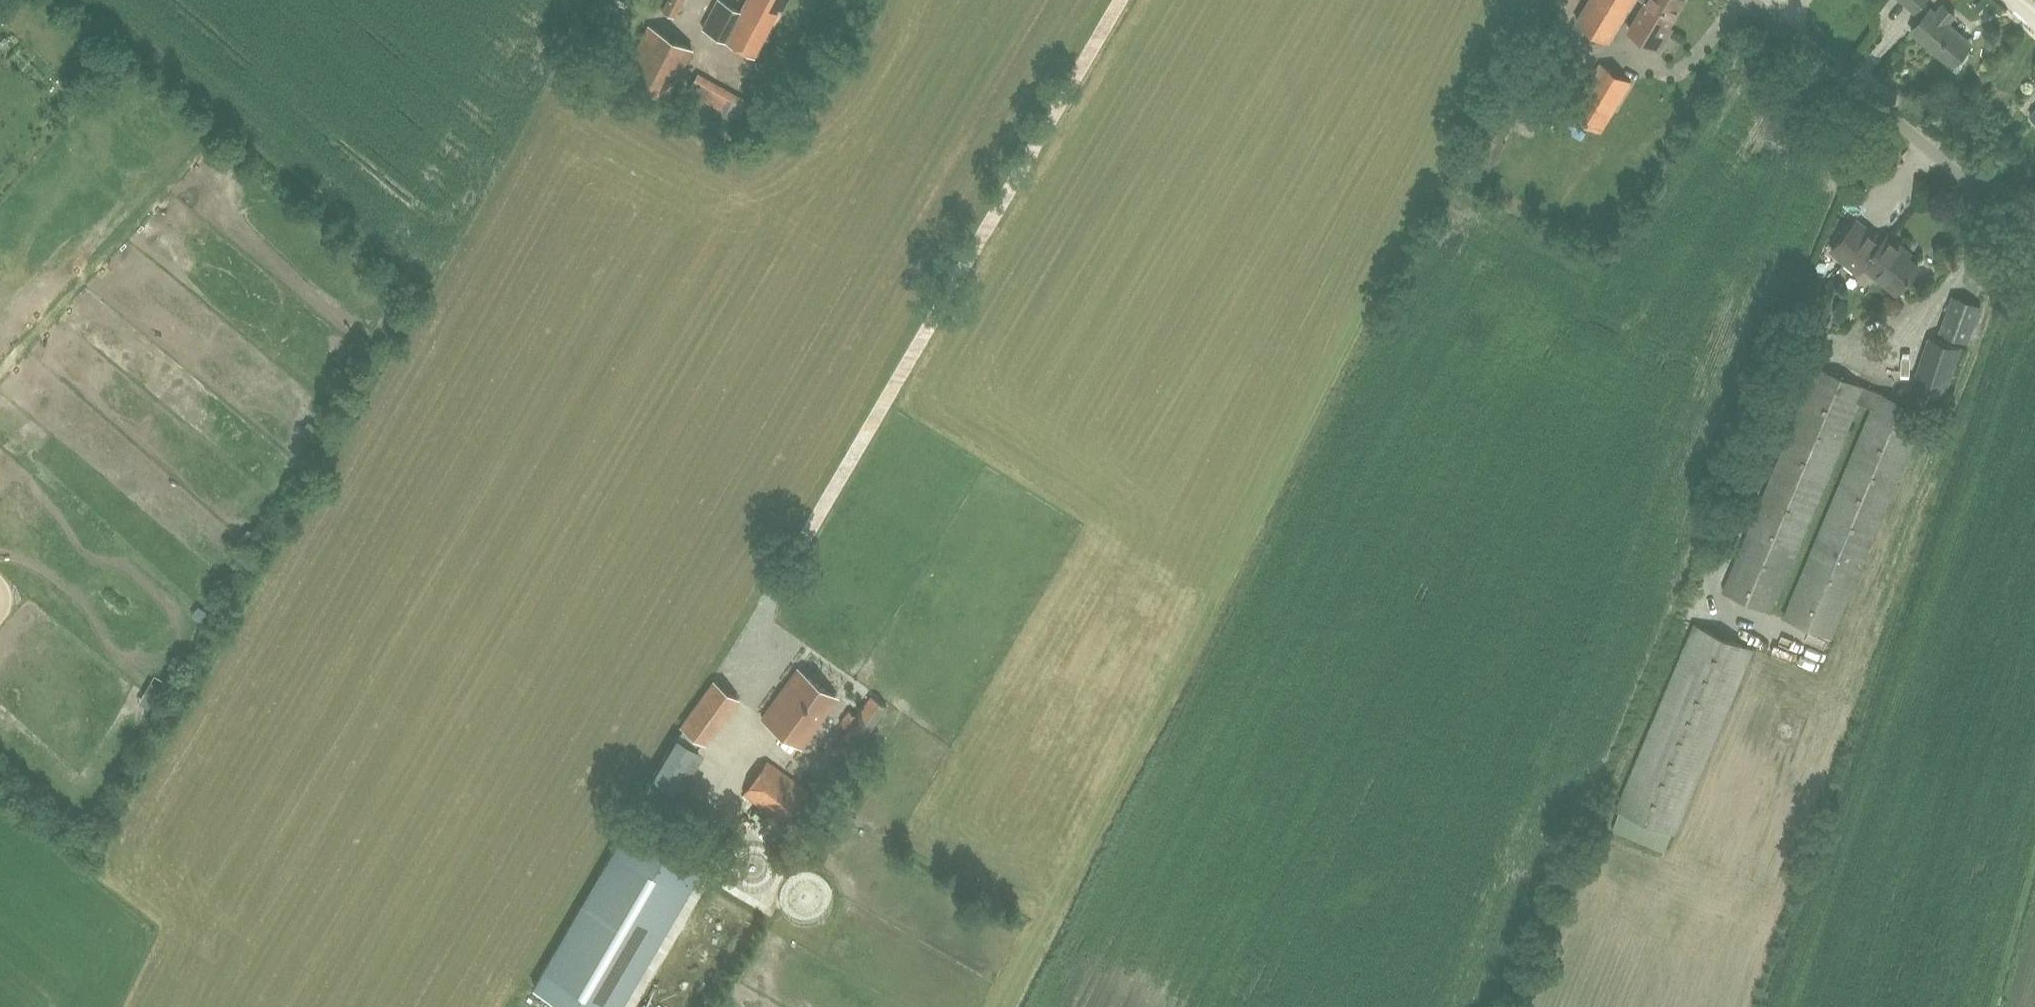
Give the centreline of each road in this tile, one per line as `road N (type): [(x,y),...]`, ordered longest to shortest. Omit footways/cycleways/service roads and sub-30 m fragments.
road 1 (unclassified): [(767,600),(1121,0)]
road 2 (unclassified): [(2034,240),(1750,0)]

